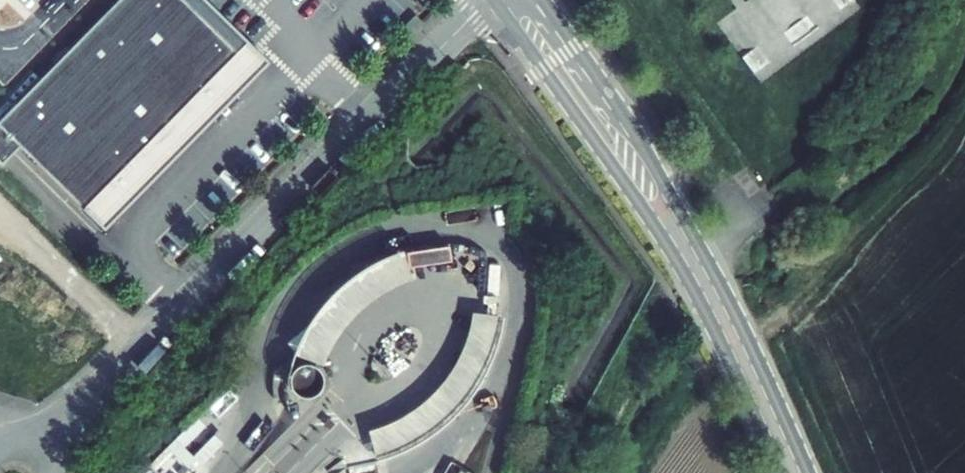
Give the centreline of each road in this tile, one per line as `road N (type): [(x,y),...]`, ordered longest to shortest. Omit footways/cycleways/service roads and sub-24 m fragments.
road 1 (residential): [(488,0),(38,454)]
road 2 (secondary): [(598,111),(717,315),(788,472)]
road 3 (secondary): [(598,111),(517,0)]

